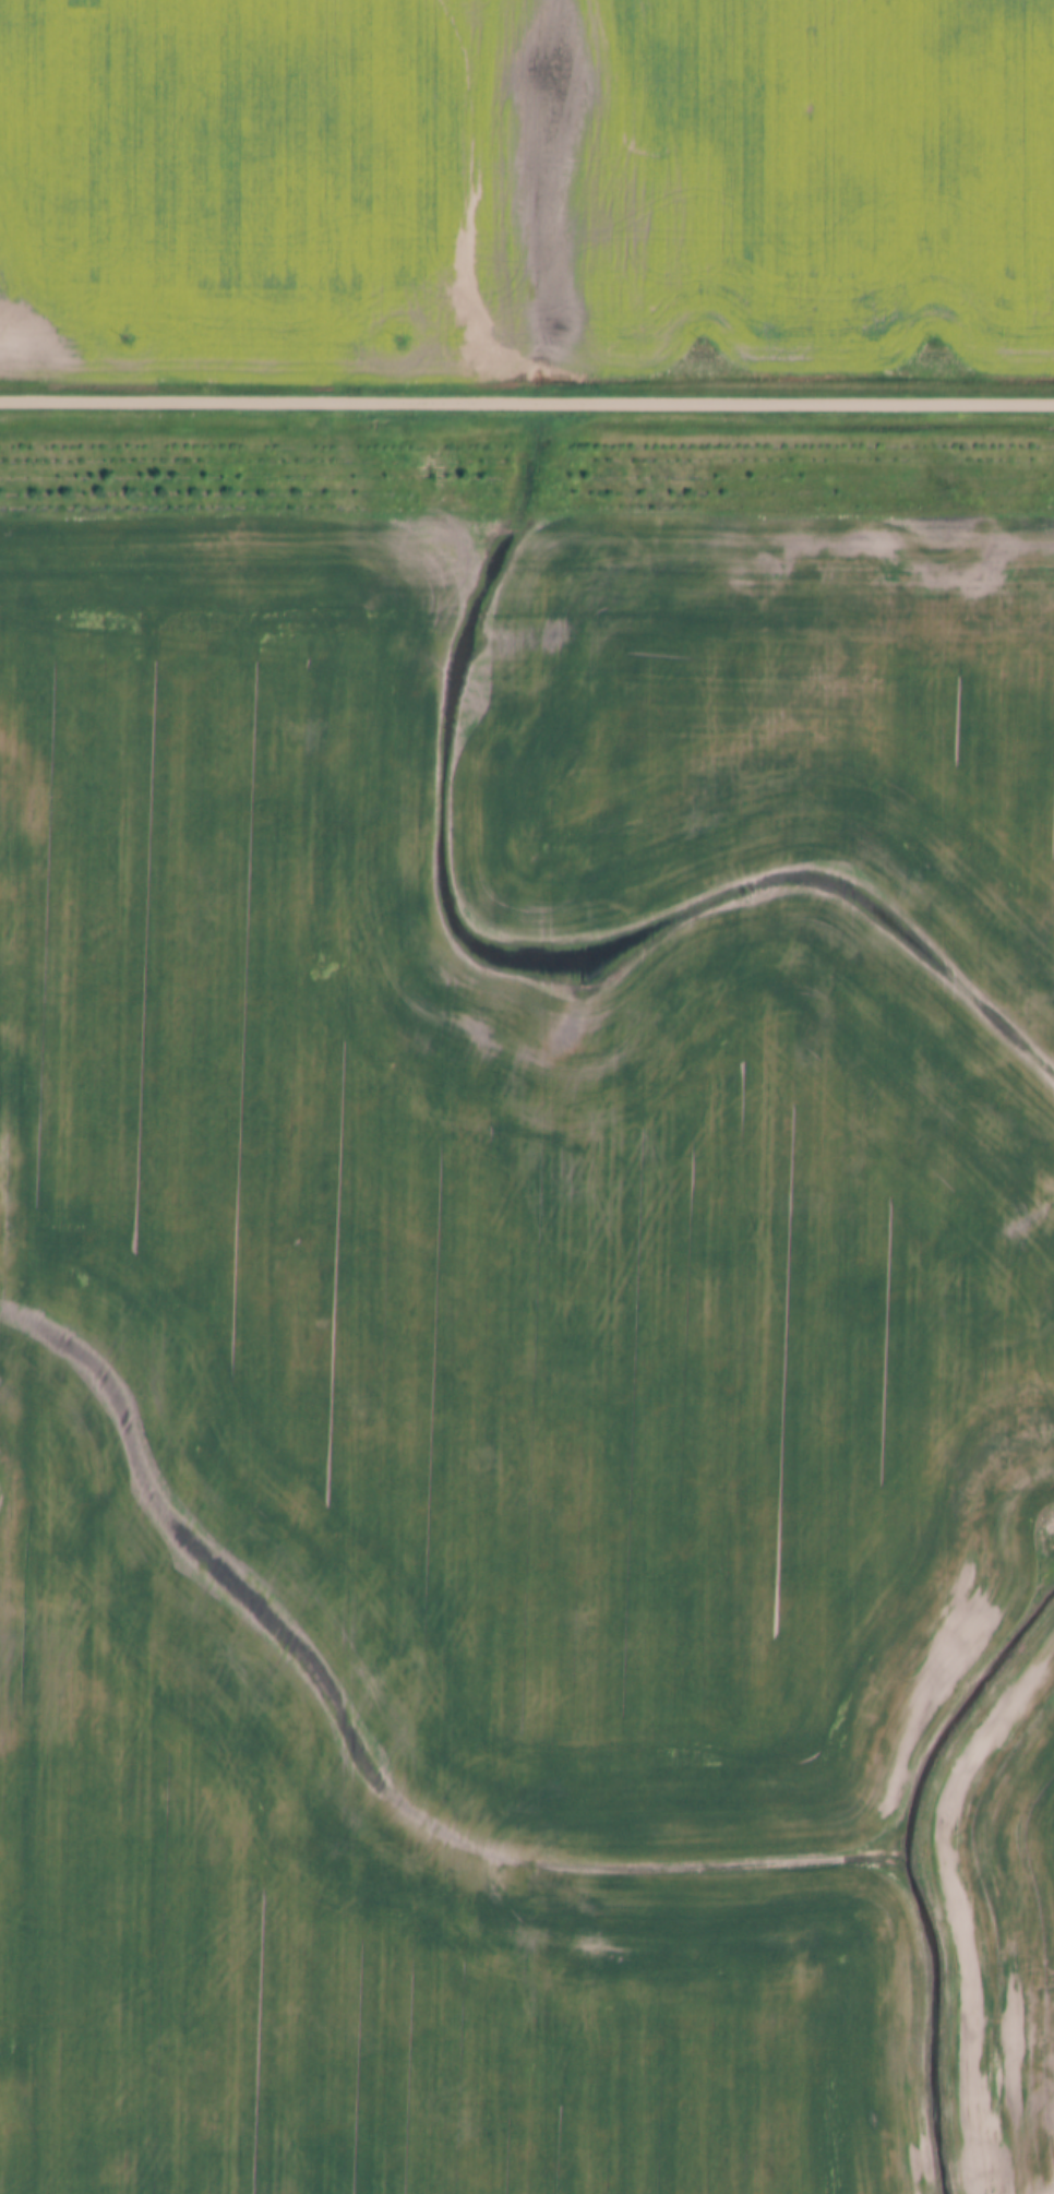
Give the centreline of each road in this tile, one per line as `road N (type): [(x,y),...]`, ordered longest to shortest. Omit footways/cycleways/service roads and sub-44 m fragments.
road 1 (residential): [(0,399),(1053,402)]

